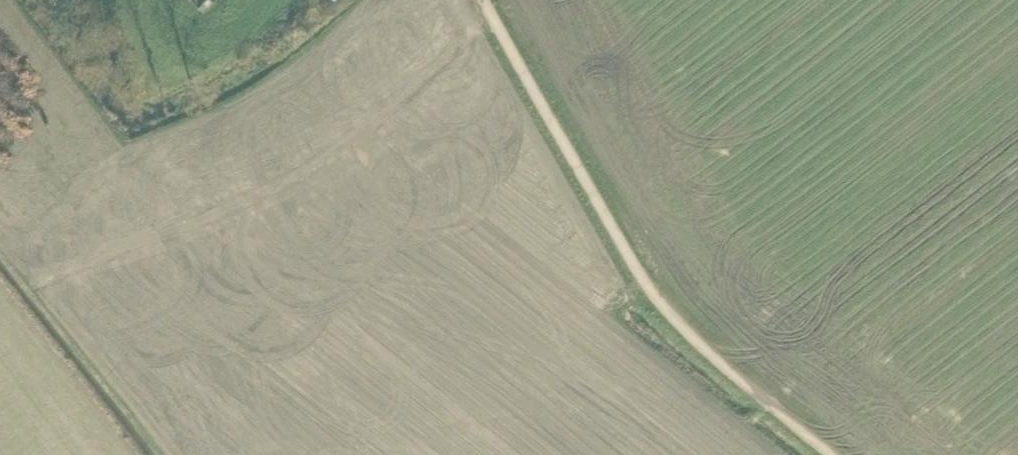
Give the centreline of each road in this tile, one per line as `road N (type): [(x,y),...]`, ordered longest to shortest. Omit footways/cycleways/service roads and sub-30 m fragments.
road 1 (track): [(835,454),(678,325),(488,0)]

